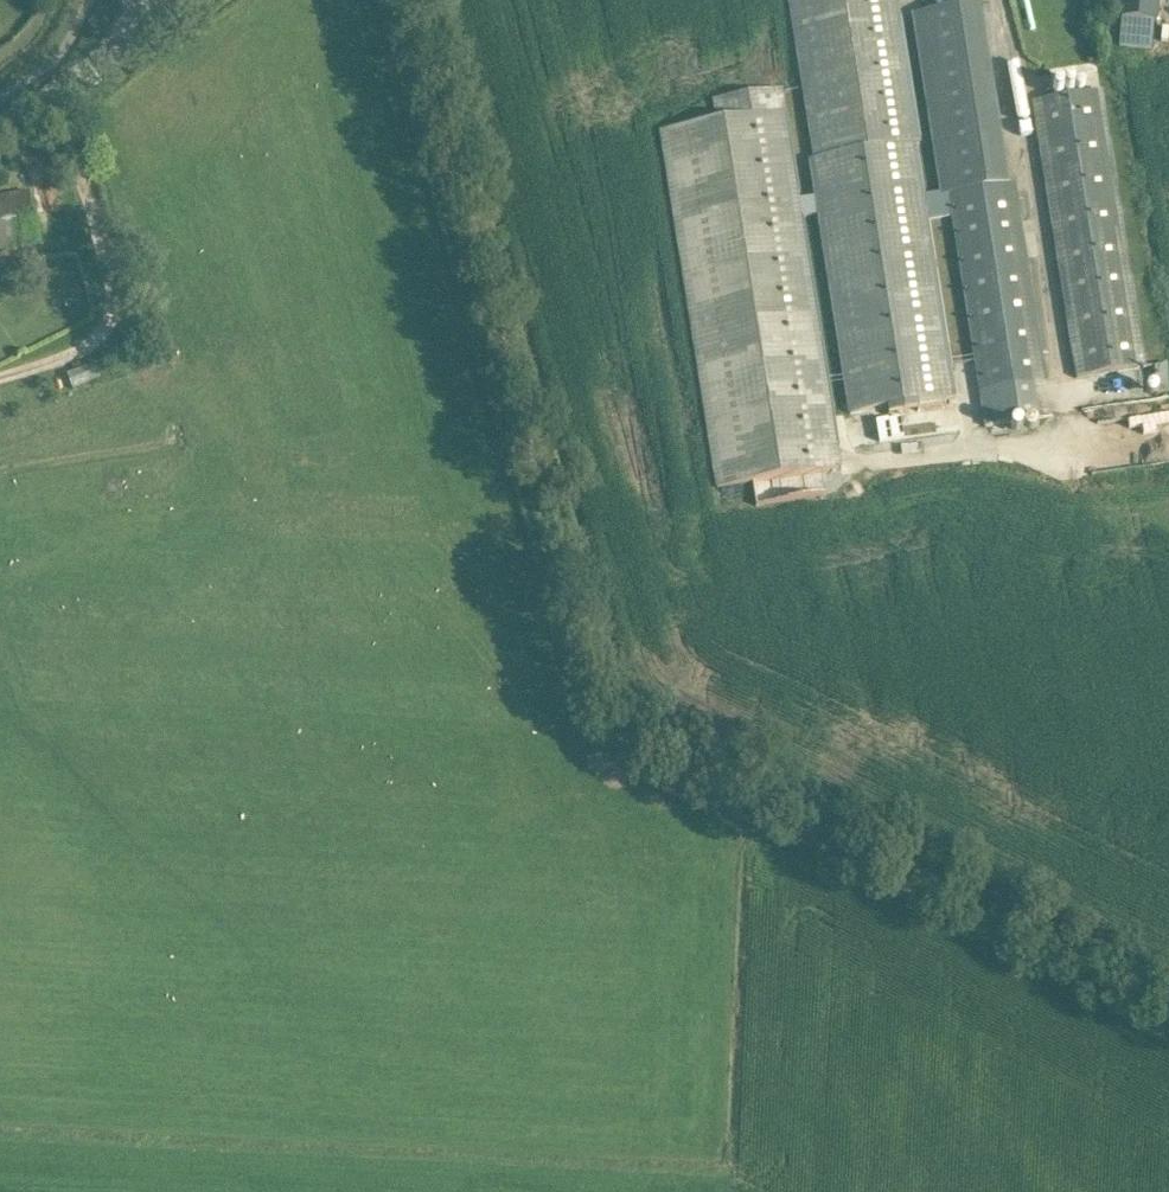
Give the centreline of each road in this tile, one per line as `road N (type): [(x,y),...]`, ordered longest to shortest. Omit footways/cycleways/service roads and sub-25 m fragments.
road 1 (track): [(422,0),(618,697),(644,732),(1168,995)]
road 2 (tertiary): [(0,125),(158,22)]

